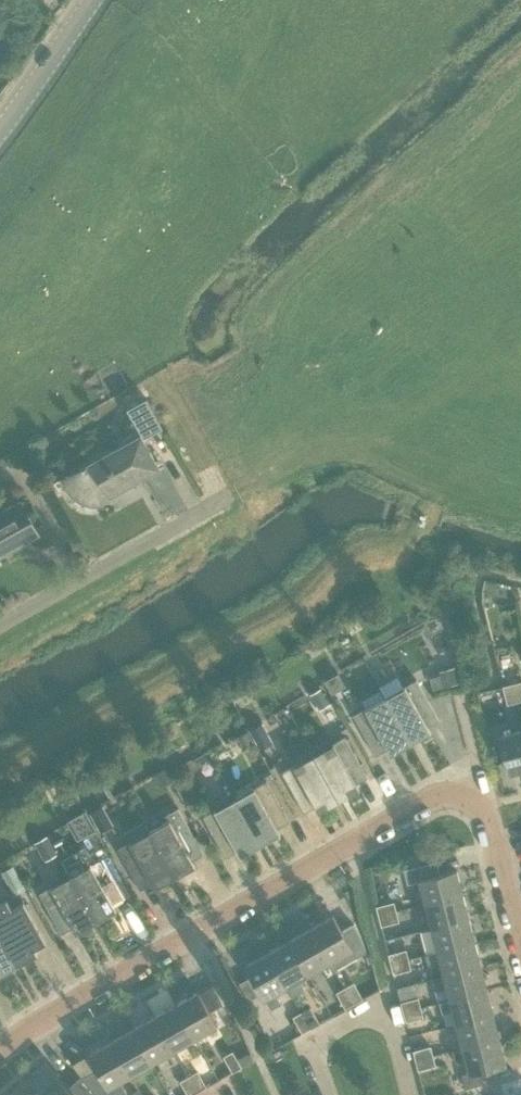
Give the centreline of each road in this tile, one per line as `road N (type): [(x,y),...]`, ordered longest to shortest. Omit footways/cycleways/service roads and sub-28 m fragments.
road 1 (residential): [(0,1052),(47,1016),(441,794),(468,799),(488,819),(520,947)]
road 2 (residential): [(0,623),(230,493)]
road 3 (residential): [(327,1094),(307,1043),(387,998),(412,1094)]
road 4 (secondary): [(0,129),(92,0)]

